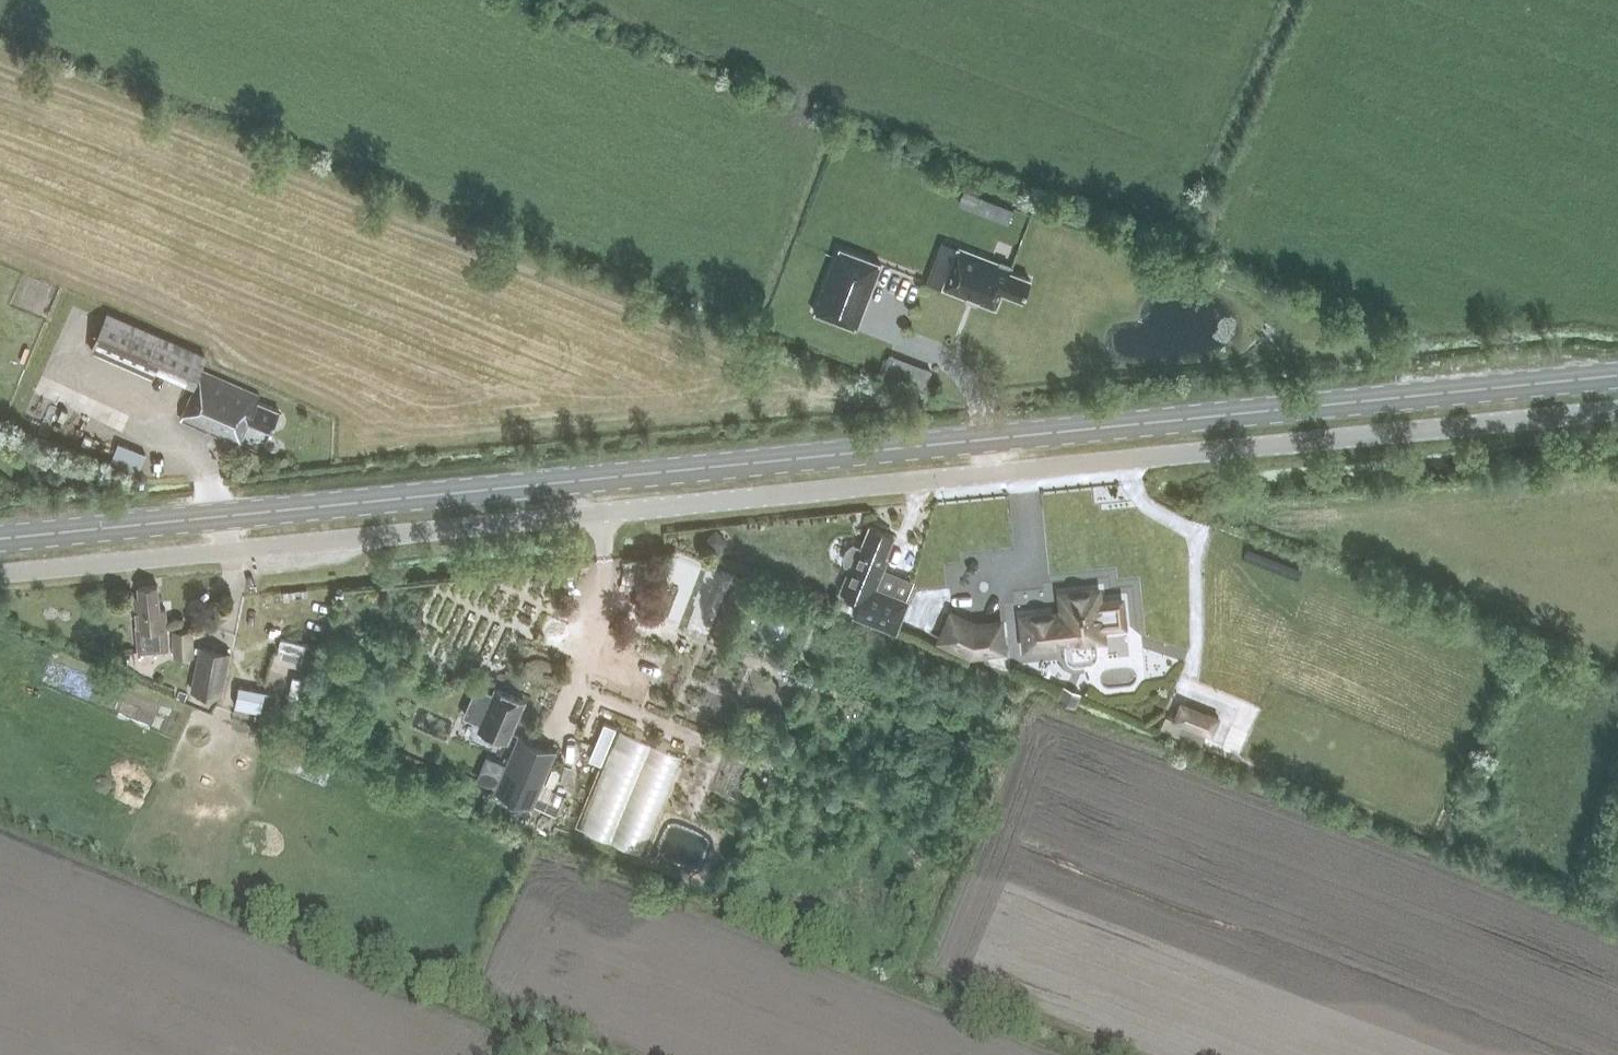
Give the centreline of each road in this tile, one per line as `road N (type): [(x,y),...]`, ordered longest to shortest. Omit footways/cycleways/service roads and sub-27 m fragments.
road 1 (primary): [(220,523),(986,439)]
road 2 (unclassified): [(223,554),(989,478)]
road 3 (primary): [(986,439),(1617,376)]
road 4 (unclassified): [(989,478),(1617,416)]
road 5 (unclassified): [(0,577),(223,554)]
road 6 (primary): [(0,546),(220,523)]

